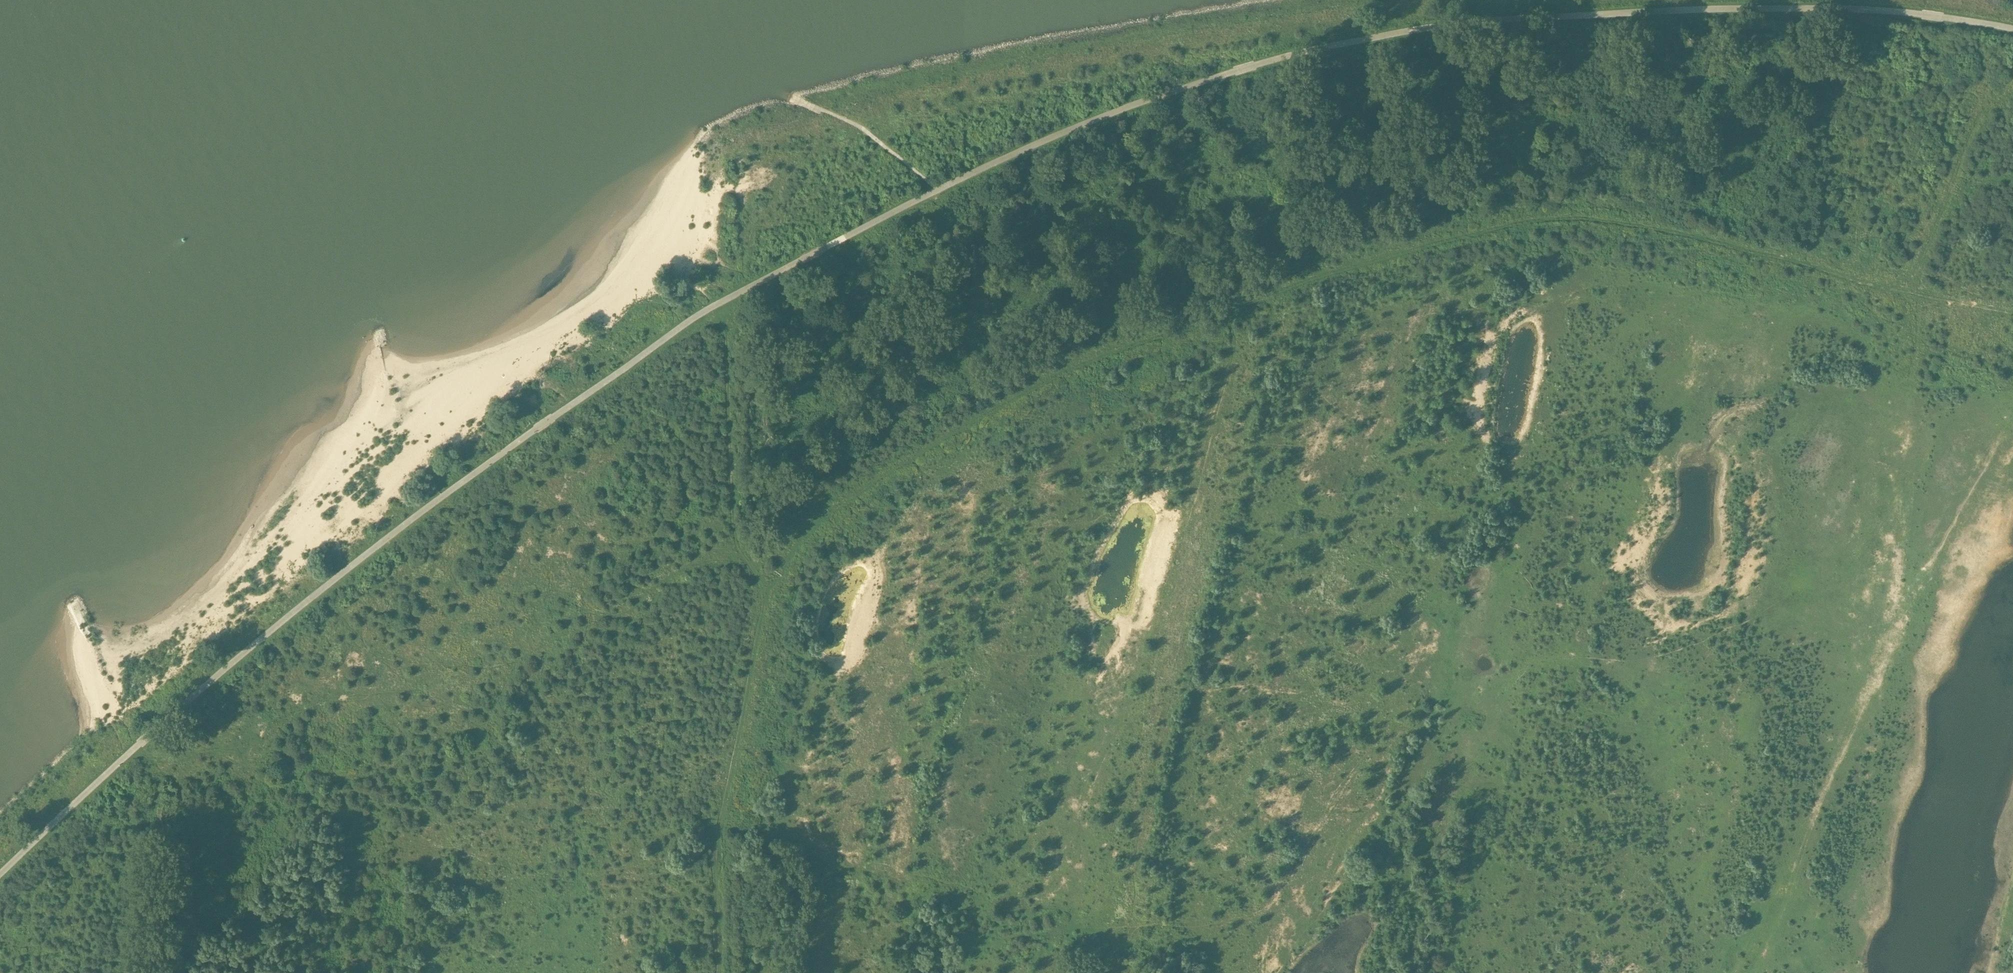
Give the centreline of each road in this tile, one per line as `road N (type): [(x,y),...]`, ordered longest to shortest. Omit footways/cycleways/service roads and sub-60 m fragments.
road 1 (track): [(718,972),(712,916),(729,797),(766,593),(794,542),(1060,372),(1414,244),(1537,222),(1634,225),(1898,290),(1917,272),(1956,164),(1988,106),(2012,89)]
road 2 (track): [(766,593),(734,516),(726,299)]

